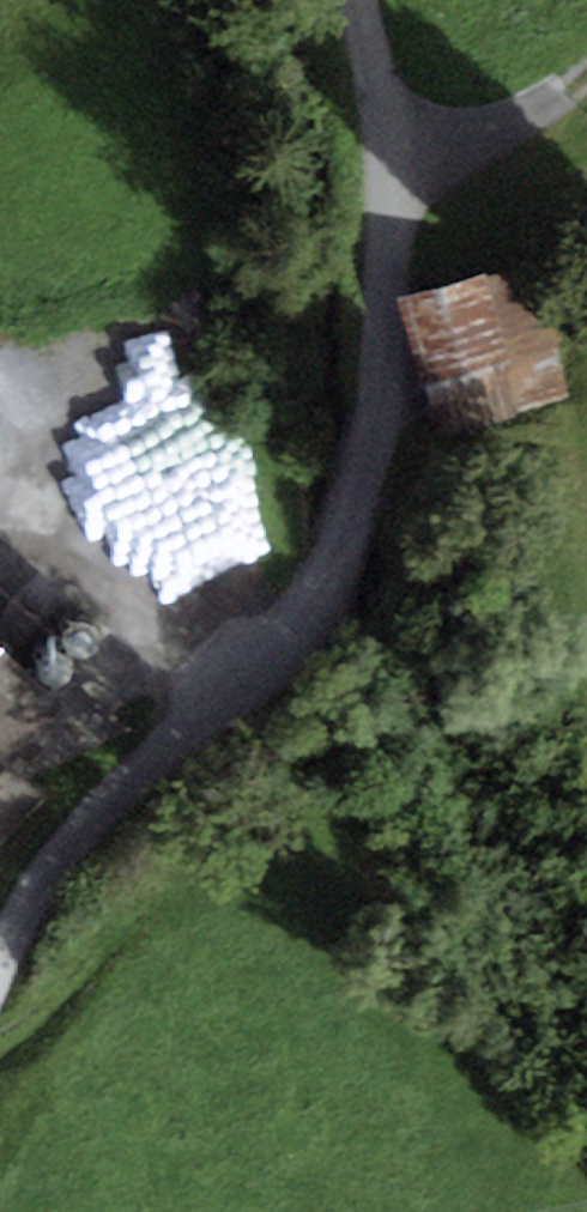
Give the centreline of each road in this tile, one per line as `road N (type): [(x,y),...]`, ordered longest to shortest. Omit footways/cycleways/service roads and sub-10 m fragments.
road 1 (track): [(0,966),(12,937),(122,809),(230,723),(302,645),(362,525),(388,361),(389,151),(364,0)]
road 2 (track): [(0,383),(40,403),(99,481),(137,590),(173,642),(250,701)]
road 3 (track): [(389,151),(451,144),(524,119),(586,74)]

